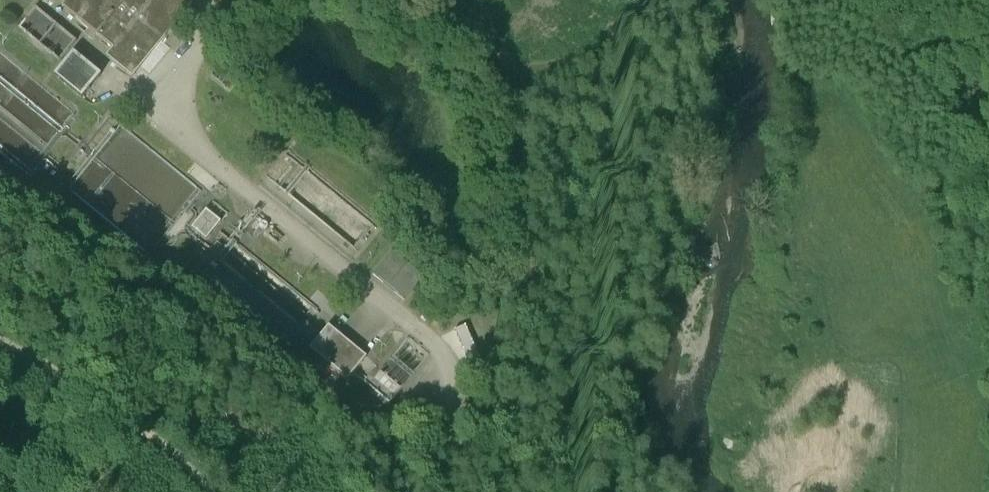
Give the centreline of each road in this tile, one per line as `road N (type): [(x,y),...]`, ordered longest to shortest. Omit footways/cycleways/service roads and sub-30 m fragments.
road 1 (track): [(271,491),(230,470),(178,419),(49,325),(0,297)]

